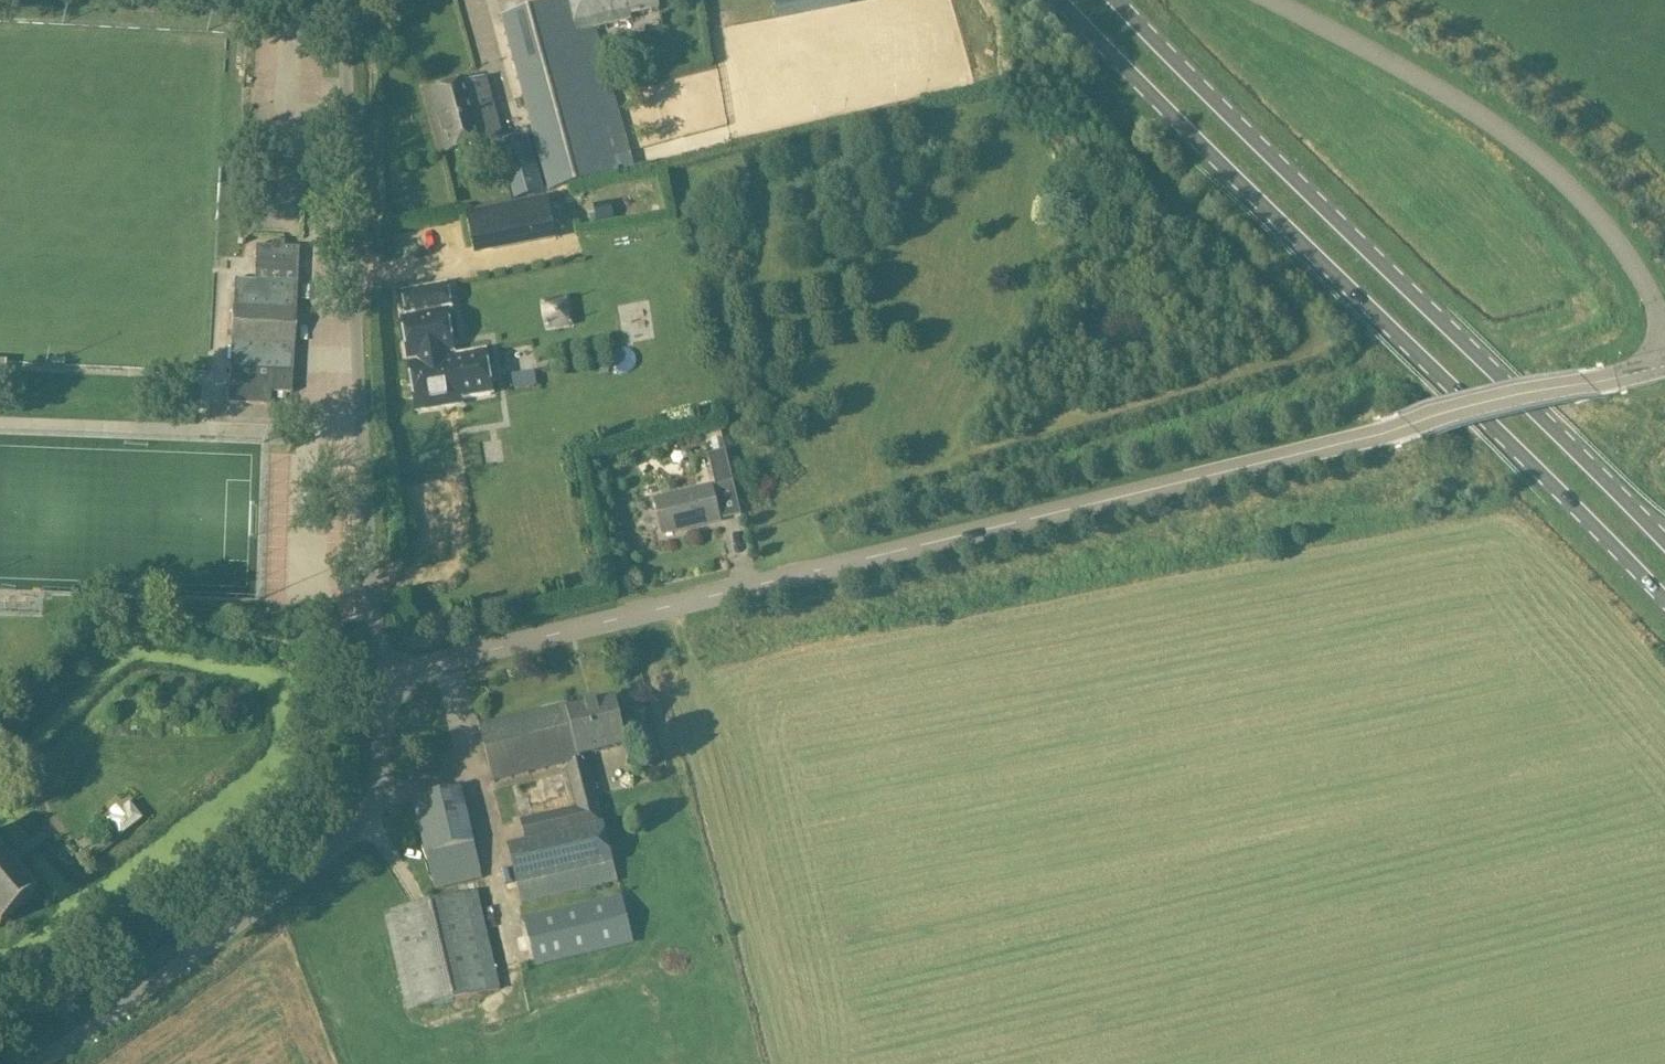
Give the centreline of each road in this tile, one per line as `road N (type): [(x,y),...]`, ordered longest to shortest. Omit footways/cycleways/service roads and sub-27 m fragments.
road 1 (unclassified): [(397,686),(440,663),(1664,366)]
road 2 (primary): [(1062,0),(1664,602)]
road 3 (primary): [(1664,541),(1115,0)]
road 4 (unclassified): [(397,686),(379,652),(375,609),(341,0)]
road 5 (unclassified): [(1664,347),(1634,268),(1531,153),(1430,85),(1270,0)]
road 6 (unclassified): [(120,1007),(328,857),(354,828),(374,796),(384,710),(397,686)]

